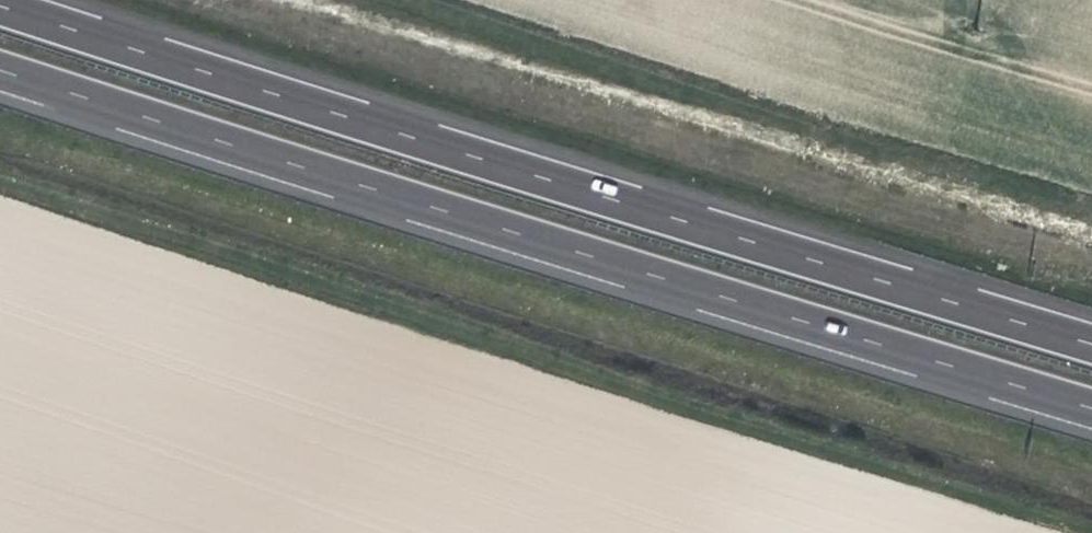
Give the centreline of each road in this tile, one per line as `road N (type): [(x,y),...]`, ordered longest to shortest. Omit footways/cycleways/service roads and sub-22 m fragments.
road 1 (motorway): [(1091,342),(0,5)]
road 2 (motorway): [(0,71),(1091,407)]

